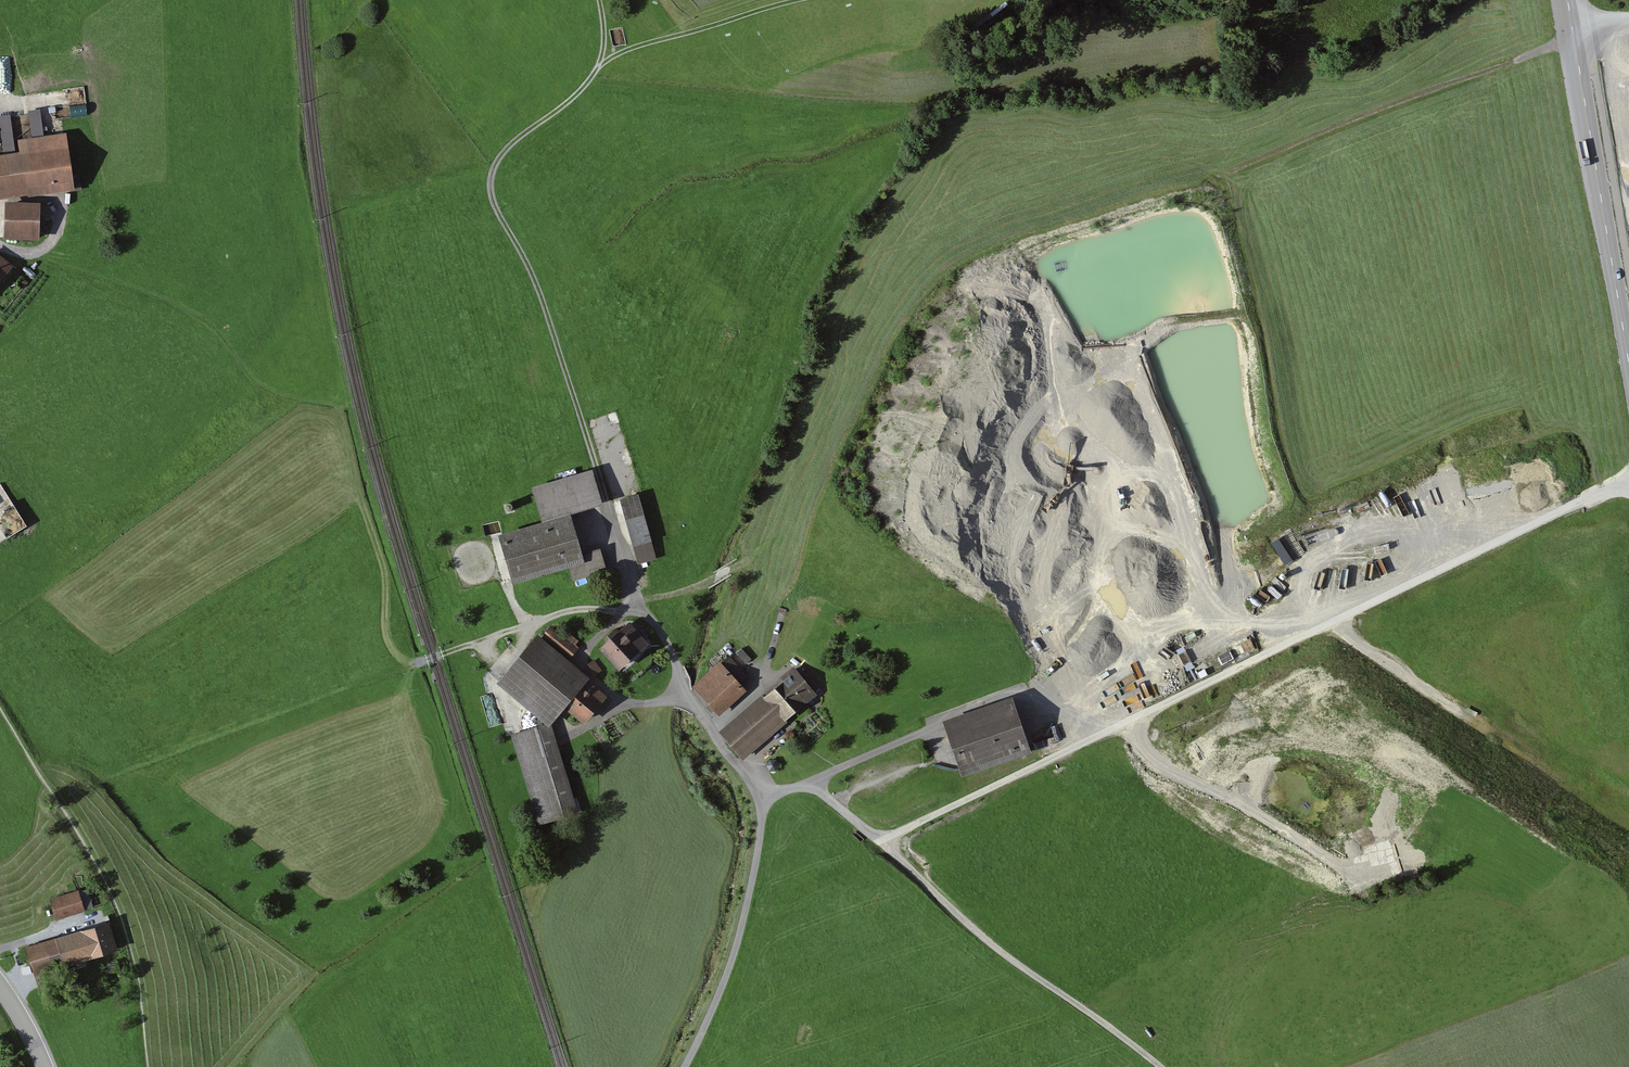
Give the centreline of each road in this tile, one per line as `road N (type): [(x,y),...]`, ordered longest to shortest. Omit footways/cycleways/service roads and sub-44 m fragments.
road 1 (track): [(710,726),(765,676),(814,518),(905,309),(1006,244),(1572,40)]
road 2 (track): [(1628,478),(875,841)]
road 3 (track): [(611,503),(491,178),(516,142),(634,48),(800,0)]
road 4 (track): [(1160,1066),(994,948),(810,784)]
road 5 (primary): [(1565,0),(1628,351)]
road 6 (track): [(713,580),(615,612),(564,612),(416,664)]

